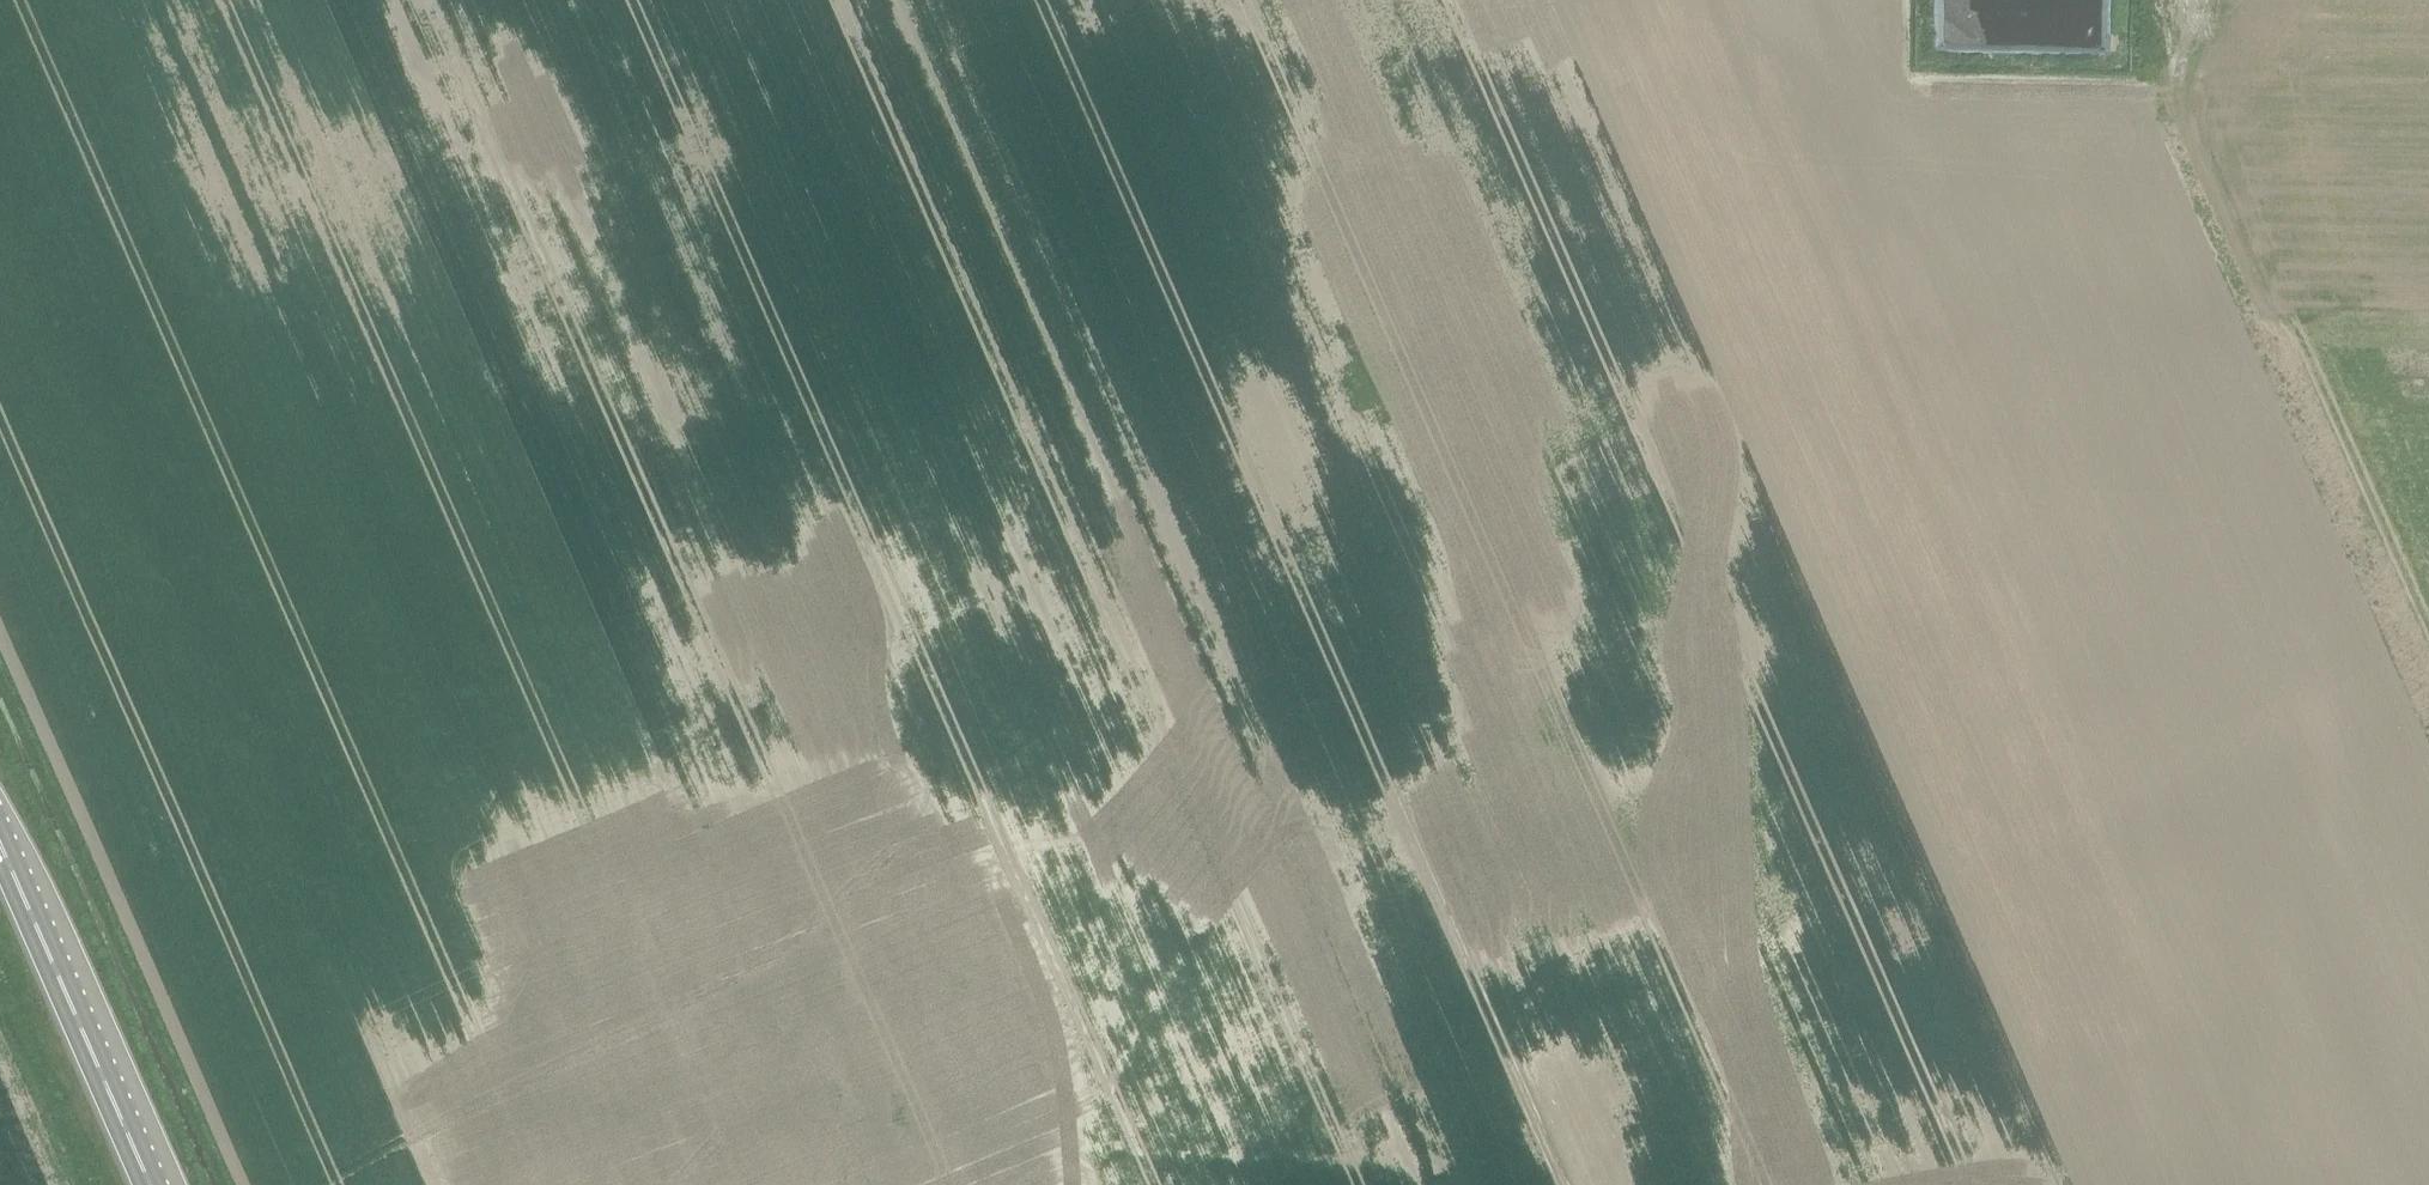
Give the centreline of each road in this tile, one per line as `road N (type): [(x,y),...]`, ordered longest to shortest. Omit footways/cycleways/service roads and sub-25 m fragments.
road 1 (trunk): [(151,1184),(0,842)]

